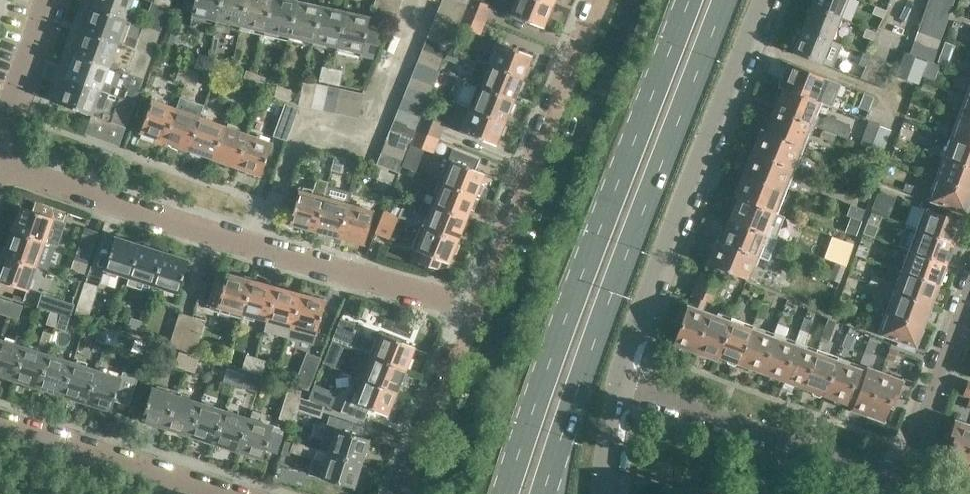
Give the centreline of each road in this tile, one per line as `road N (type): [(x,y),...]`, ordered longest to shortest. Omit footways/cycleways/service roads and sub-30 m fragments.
road 1 (primary): [(542,493),(599,321),(724,0)]
road 2 (primary): [(686,0),(562,317),(505,493)]
road 3 (unclassified): [(478,309),(0,166)]
road 4 (tertiary): [(625,377),(774,0)]
road 5 (residential): [(478,309),(596,0)]
road 6 (residential): [(0,425),(227,493)]
road 7 (residential): [(902,485),(969,292)]
road 8 (residential): [(401,493),(478,309)]
road 9 (residential): [(782,443),(625,377)]
road 10 (unclassified): [(0,150),(51,0)]
road 11 (residential): [(902,485),(782,443)]

